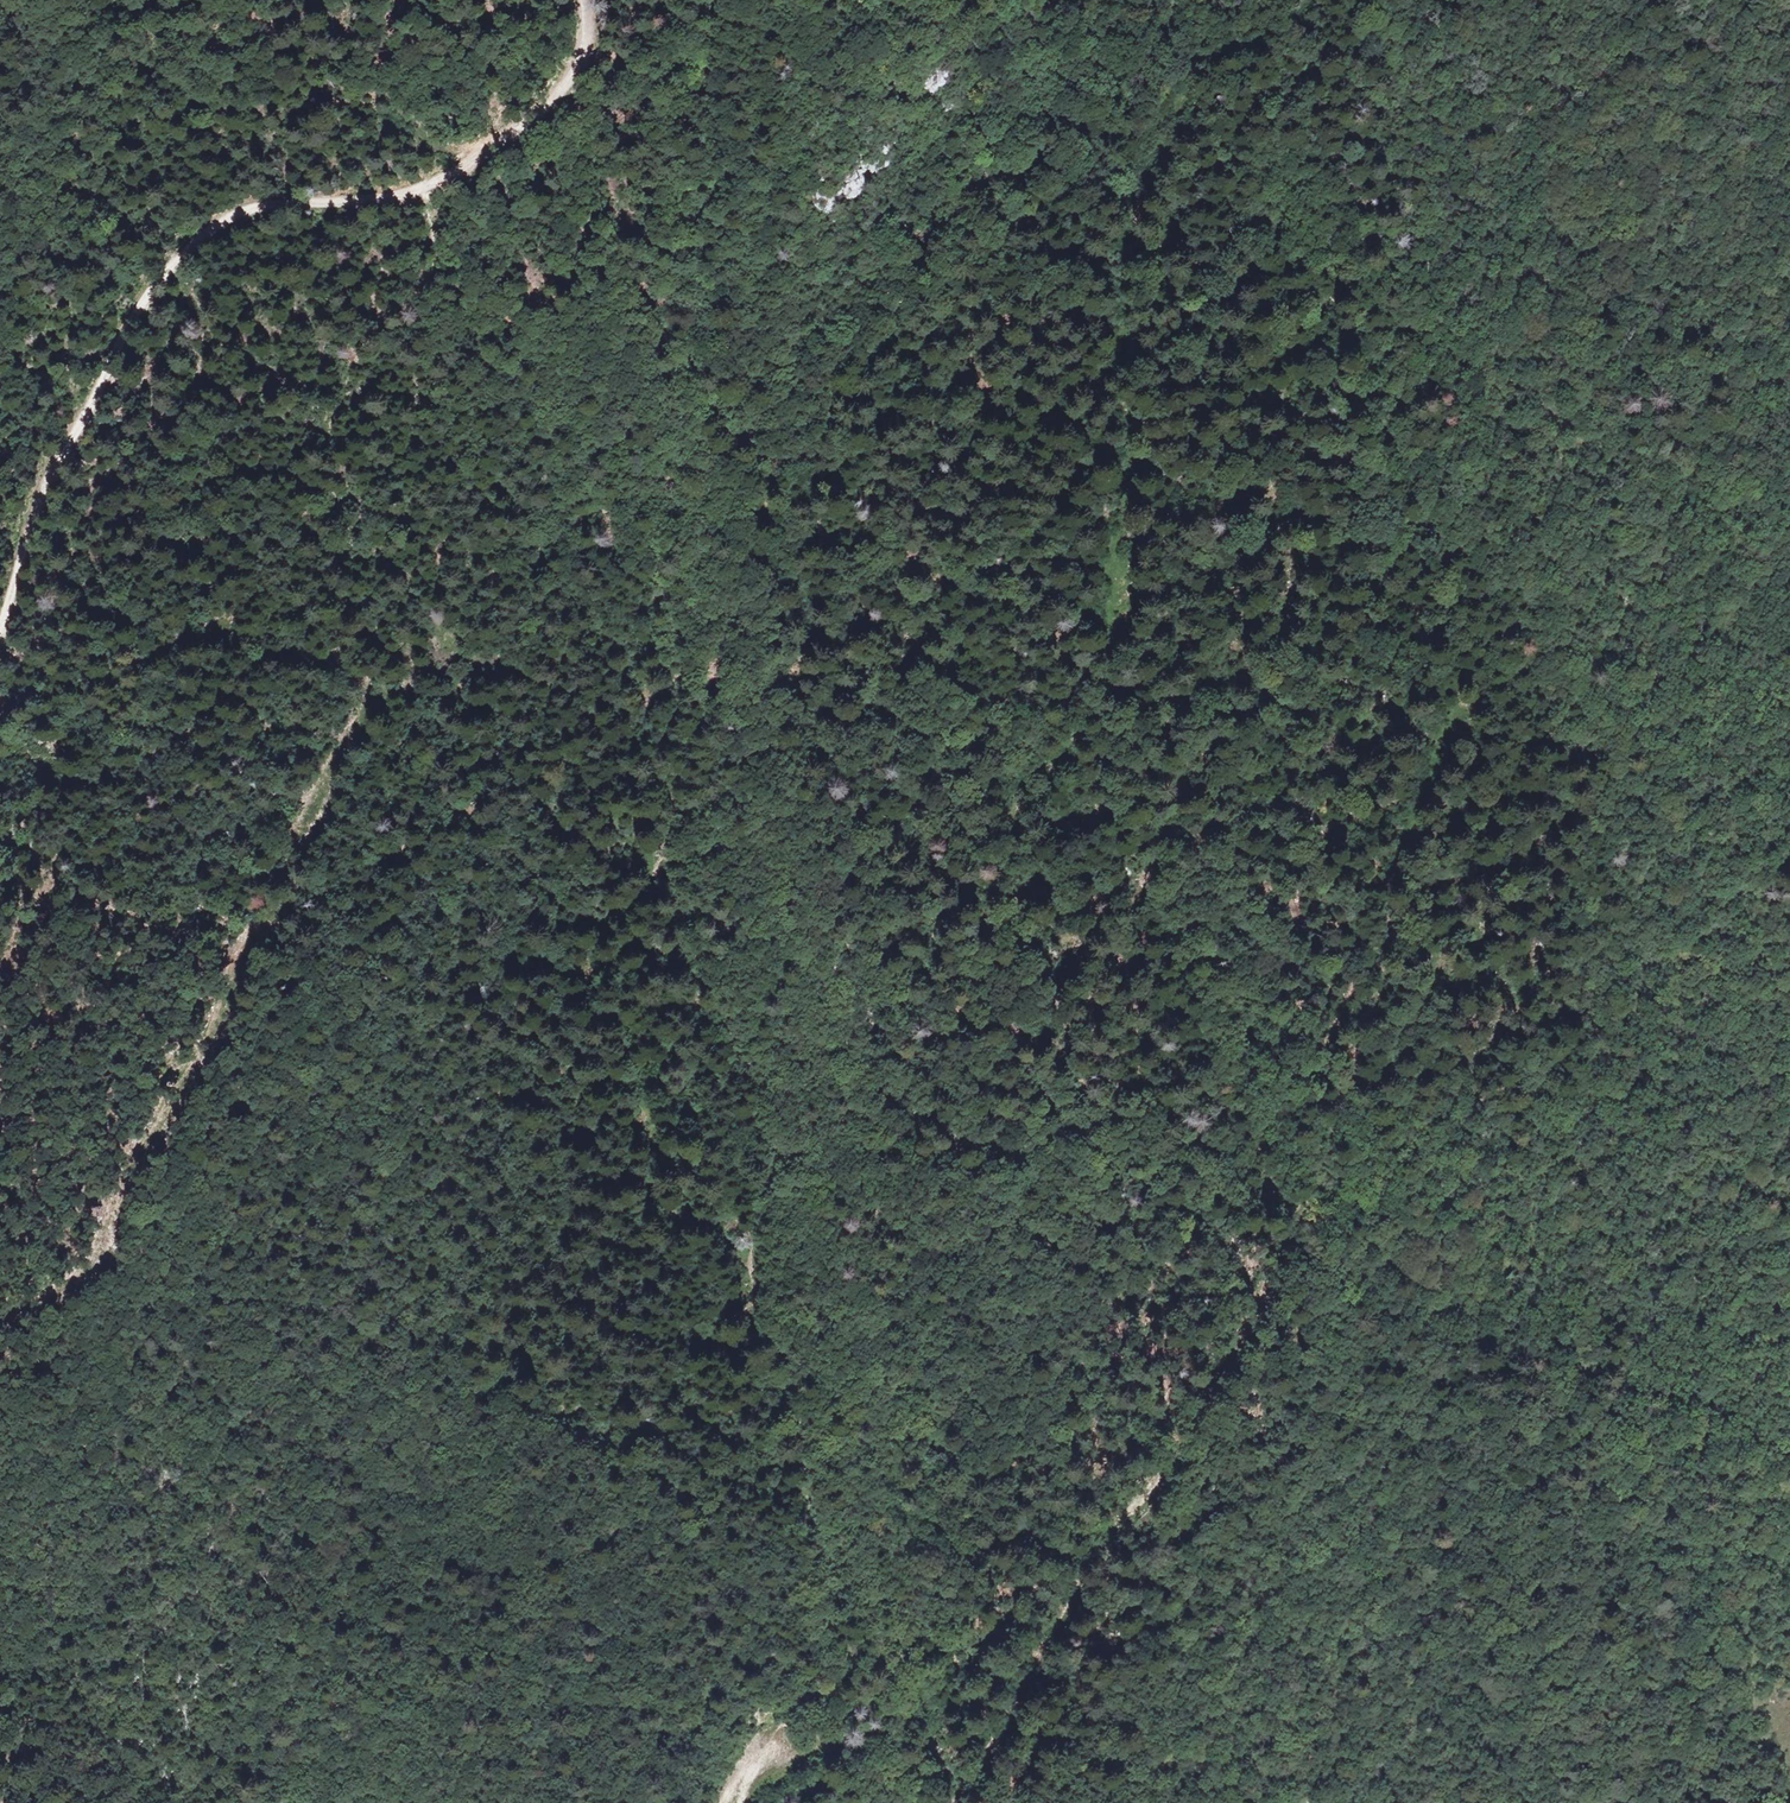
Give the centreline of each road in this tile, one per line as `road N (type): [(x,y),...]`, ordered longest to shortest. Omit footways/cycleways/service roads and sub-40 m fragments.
road 1 (track): [(596,0),(596,44),(574,79),(446,184),(390,198),(255,209),(223,220),(194,243),(128,330),(58,461),(0,621)]
road 2 (track): [(0,1314),(37,1298),(57,1274),(94,1201),(103,1150),(222,955),(231,925),(224,856),(243,817),(301,747),(413,658)]
road 3 (track): [(947,1802),(967,1784),(1050,1632),(1225,1373),(1328,1164)]

